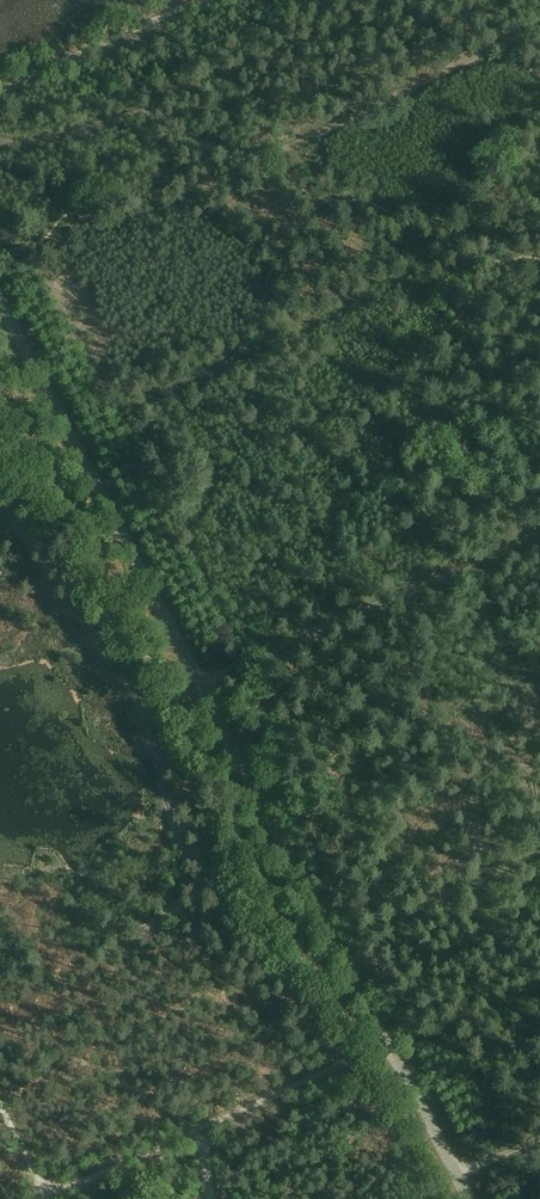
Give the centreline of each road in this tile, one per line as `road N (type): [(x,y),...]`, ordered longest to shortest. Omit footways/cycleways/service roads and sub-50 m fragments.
road 1 (tertiary): [(469,1198),(0,301)]
road 2 (track): [(0,141),(60,139),(127,117),(228,149),(290,143),(539,28)]
road 3 (track): [(385,1035),(39,1198)]
road 4 (track): [(202,684),(539,530)]
road 5 (track): [(0,87),(193,0)]

